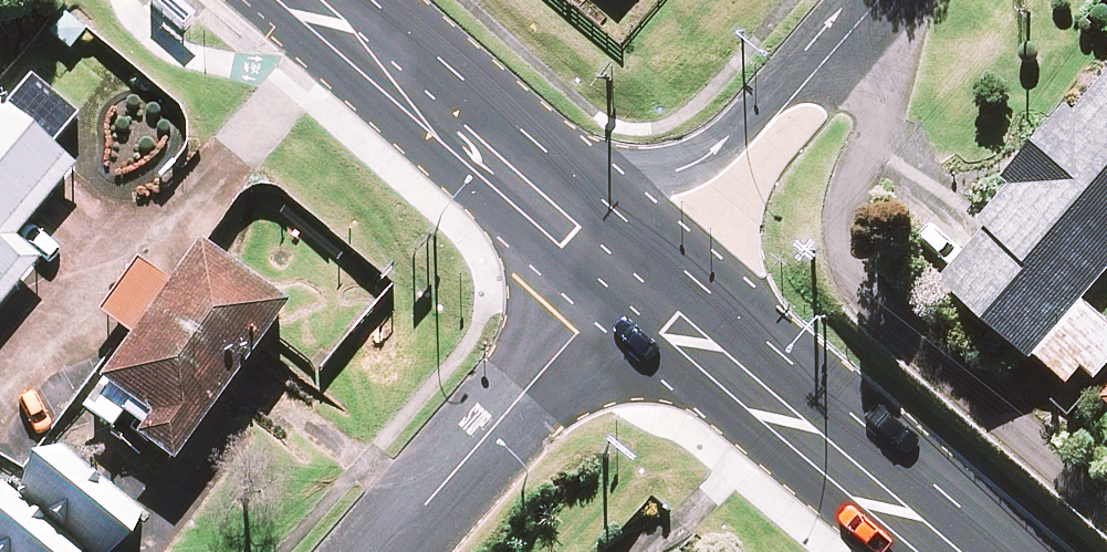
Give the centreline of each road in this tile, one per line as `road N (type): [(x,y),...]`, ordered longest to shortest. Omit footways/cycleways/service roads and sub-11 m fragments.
road 1 (primary): [(967,551),(628,272)]
road 2 (residential): [(628,272),(386,551)]
road 3 (primary): [(568,222),(314,0)]
road 4 (residential): [(568,222),(706,160),(803,69),(830,57)]

